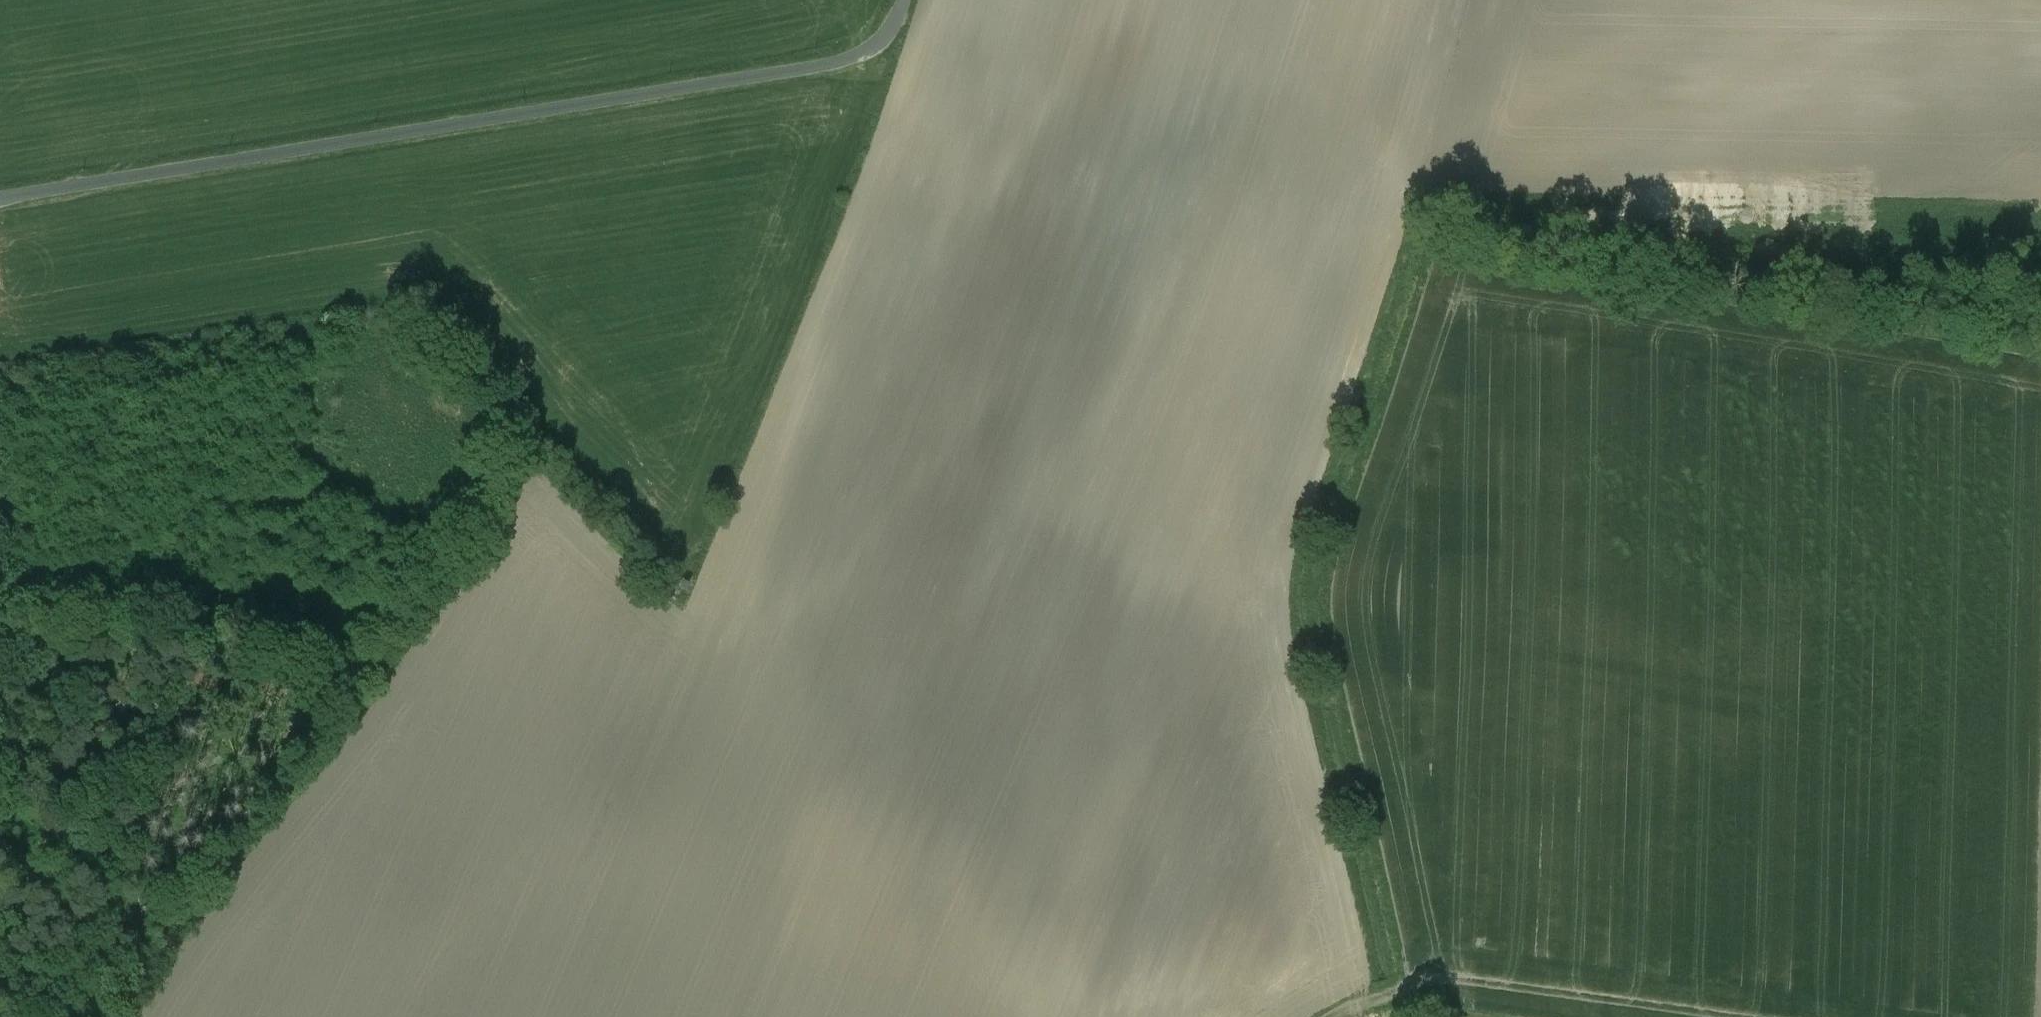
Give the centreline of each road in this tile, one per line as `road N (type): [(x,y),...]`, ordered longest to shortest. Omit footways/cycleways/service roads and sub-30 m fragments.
road 1 (unclassified): [(0,200),(823,67),(880,44),(904,0)]

